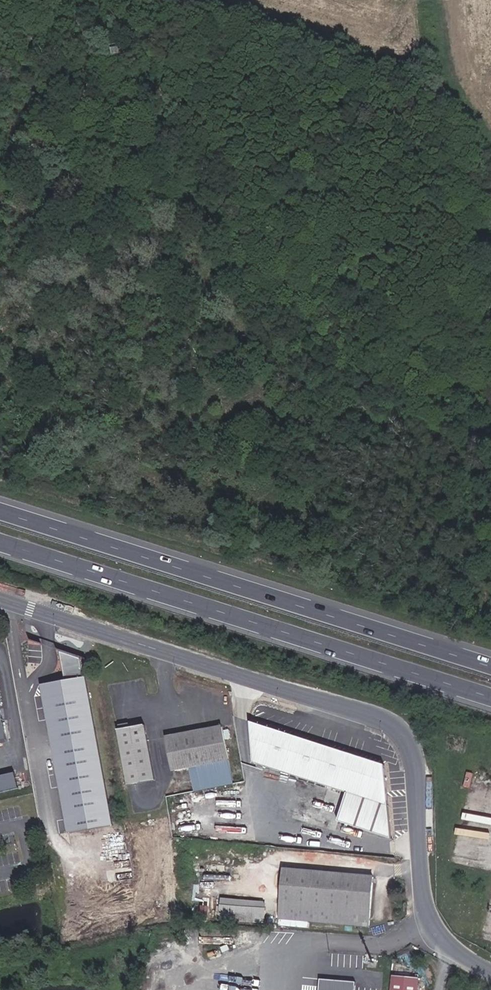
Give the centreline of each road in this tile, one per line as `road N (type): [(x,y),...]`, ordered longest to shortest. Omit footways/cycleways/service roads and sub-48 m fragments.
road 1 (unclassified): [(490,968),(444,942),(426,913),(415,750),(383,720),(0,596)]
road 2 (trunk): [(490,663),(0,509)]
road 3 (trunk): [(0,543),(490,695)]

